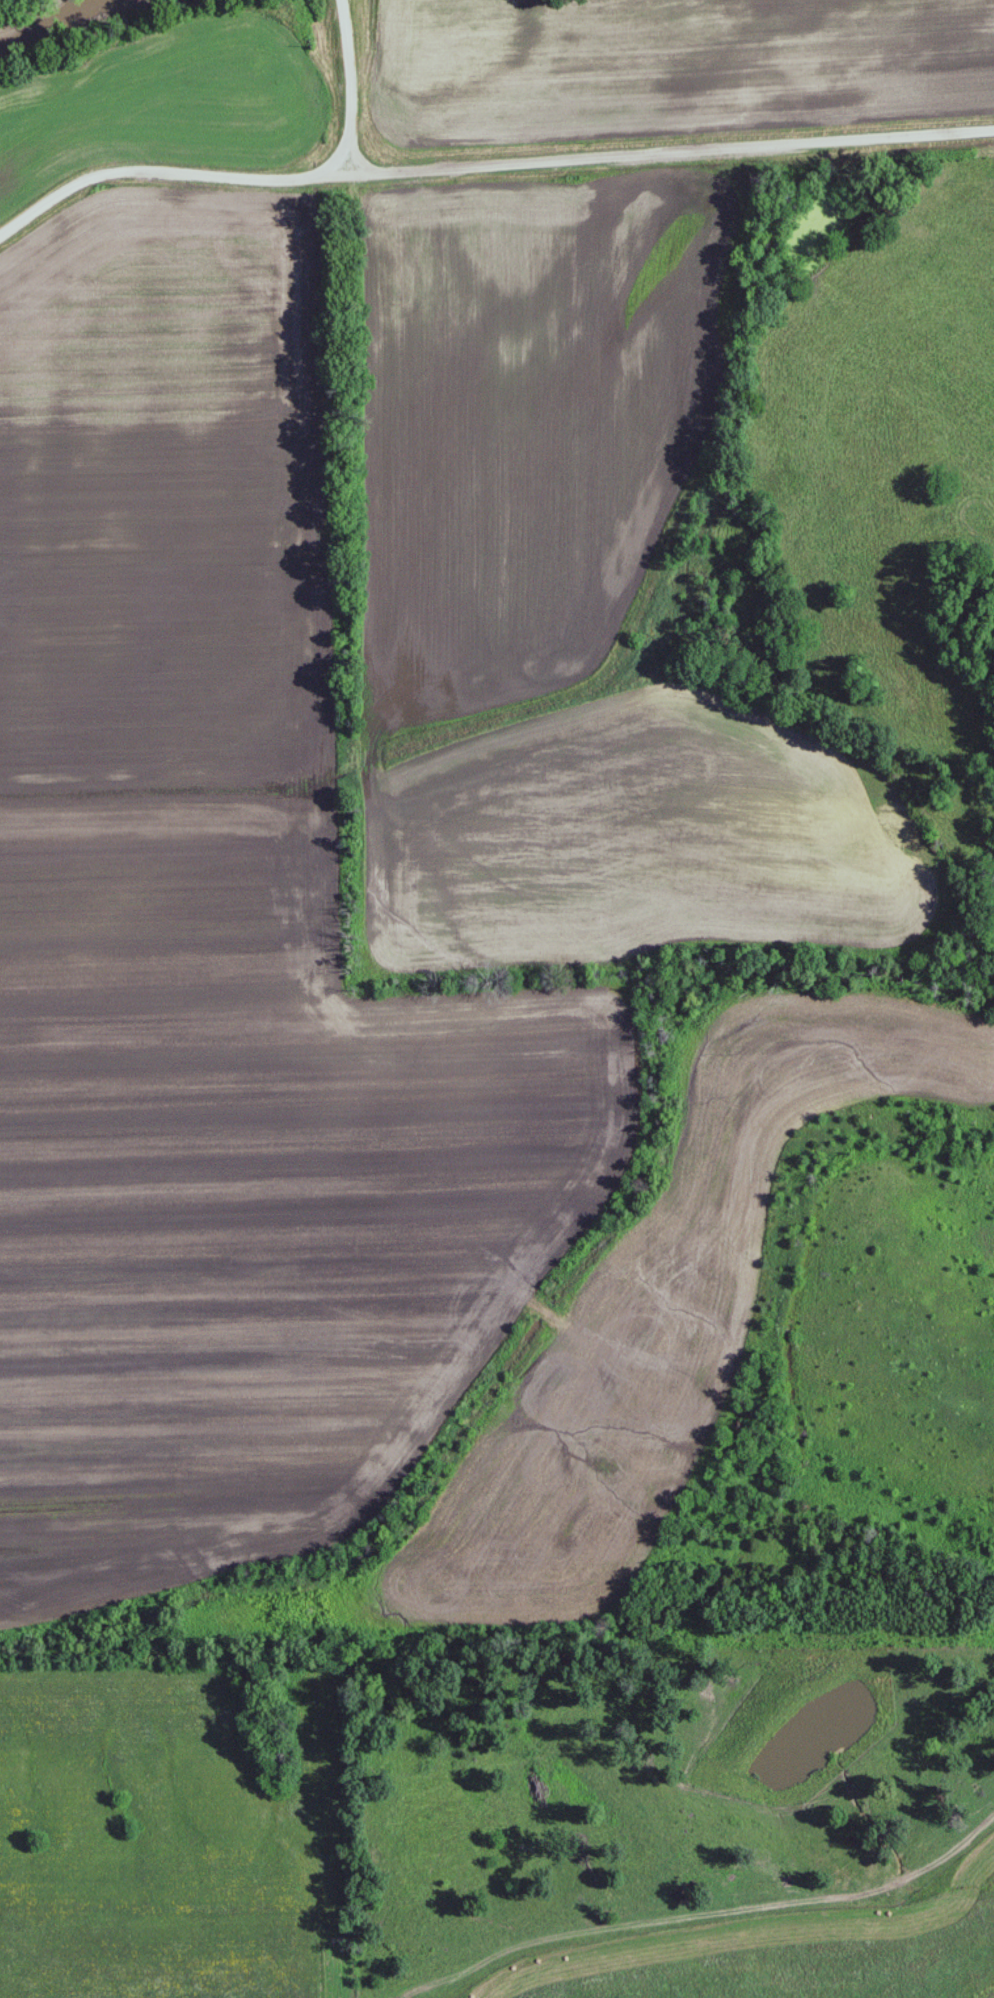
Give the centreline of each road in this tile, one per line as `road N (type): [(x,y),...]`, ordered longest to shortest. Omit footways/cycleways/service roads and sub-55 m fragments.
road 1 (residential): [(350,171),(993,128)]
road 2 (residential): [(0,235),(86,179),(131,167),(262,179),(350,171)]
road 3 (residential): [(350,171),(341,0)]

